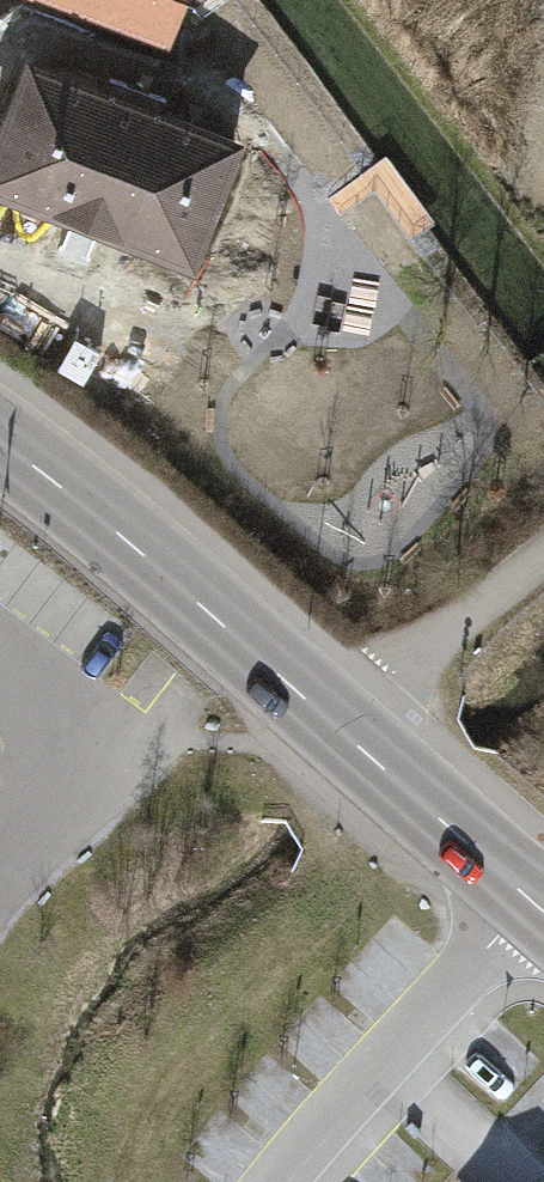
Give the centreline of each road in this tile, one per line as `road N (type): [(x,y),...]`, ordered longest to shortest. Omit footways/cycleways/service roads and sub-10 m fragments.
road 1 (primary): [(339,732),(77,498),(0,443)]
road 2 (unclassified): [(525,894),(283,1181)]
road 3 (track): [(543,254),(352,0)]
road 4 (residential): [(339,732),(543,565)]
road 5 (primary): [(525,894),(339,732)]

